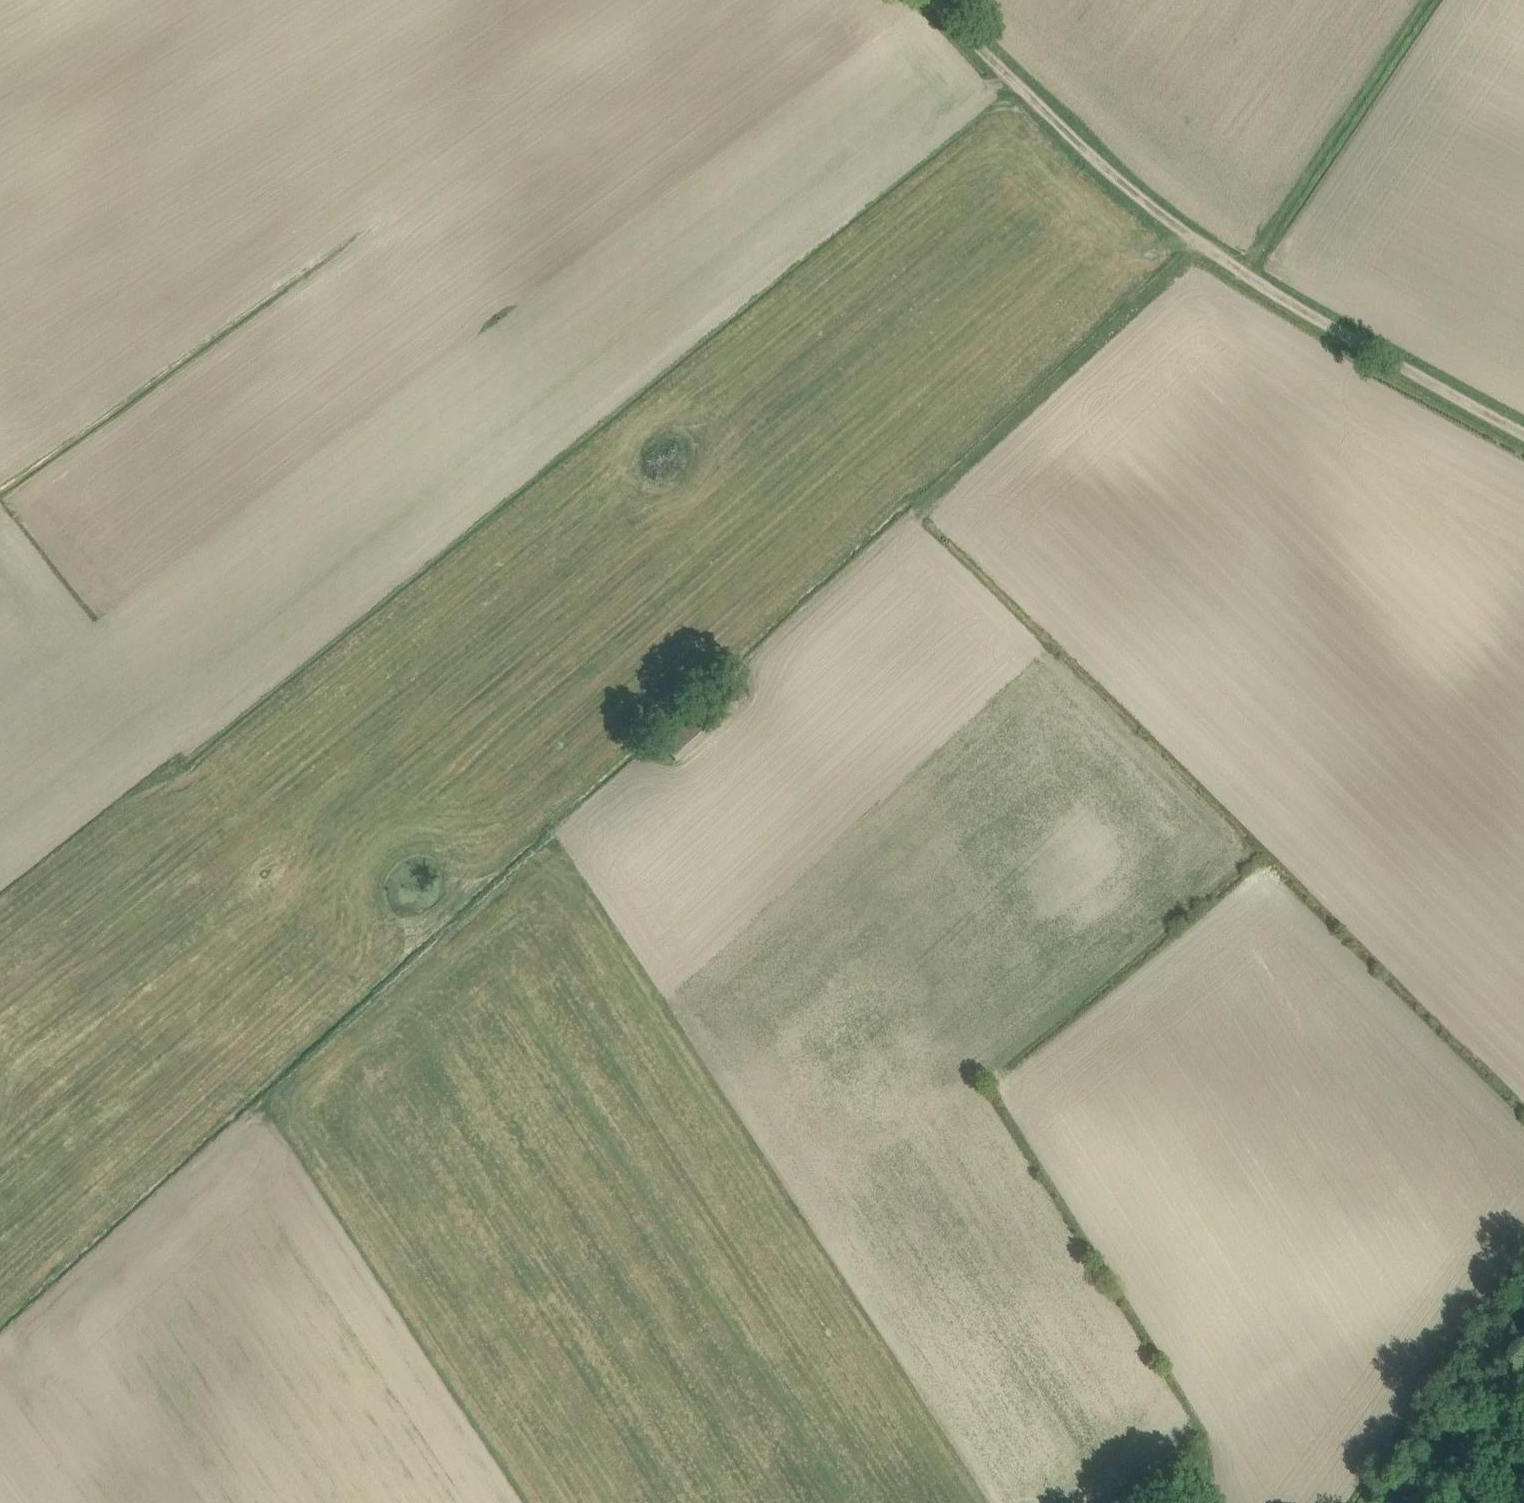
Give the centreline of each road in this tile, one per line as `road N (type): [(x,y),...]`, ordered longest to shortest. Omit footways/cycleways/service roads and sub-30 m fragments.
road 1 (track): [(1523,440),(1205,254),(937,0)]
road 2 (unclassified): [(1446,1502),(1523,1406)]

